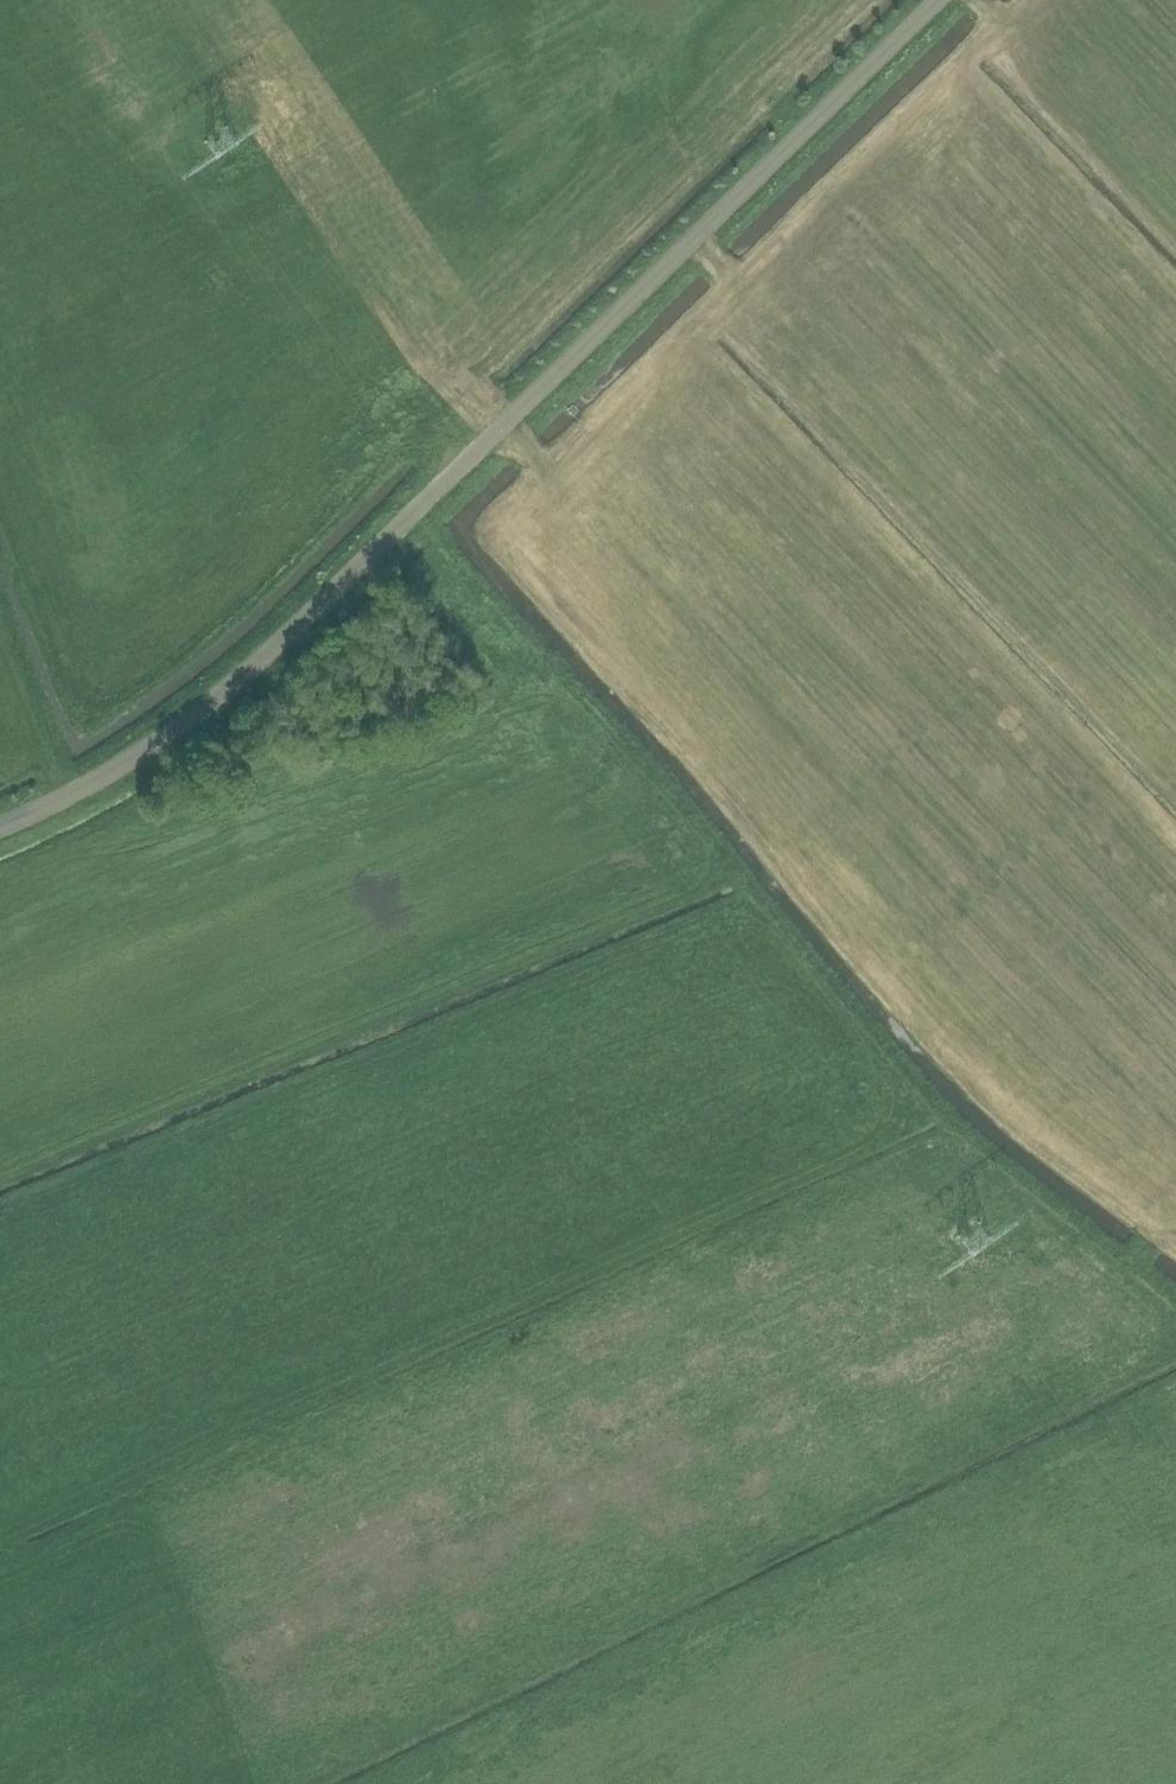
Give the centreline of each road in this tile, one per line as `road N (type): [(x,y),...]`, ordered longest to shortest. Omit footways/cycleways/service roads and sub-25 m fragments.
road 1 (unclassified): [(0,826),(49,809),(127,763),(261,663),(624,302)]

